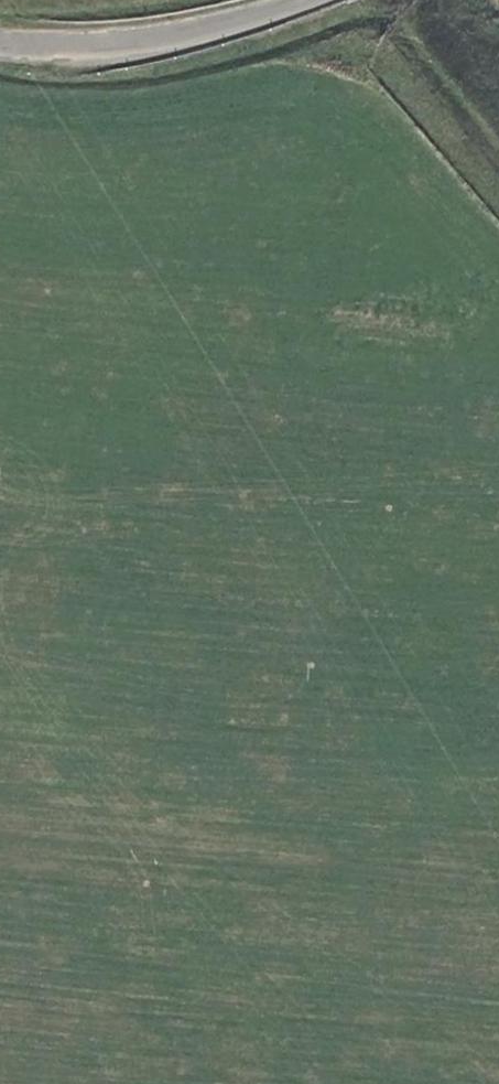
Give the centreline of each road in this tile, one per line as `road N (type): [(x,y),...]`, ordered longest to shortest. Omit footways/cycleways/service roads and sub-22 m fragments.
road 1 (tertiary): [(287,0),(164,39),(61,48),(0,42)]

